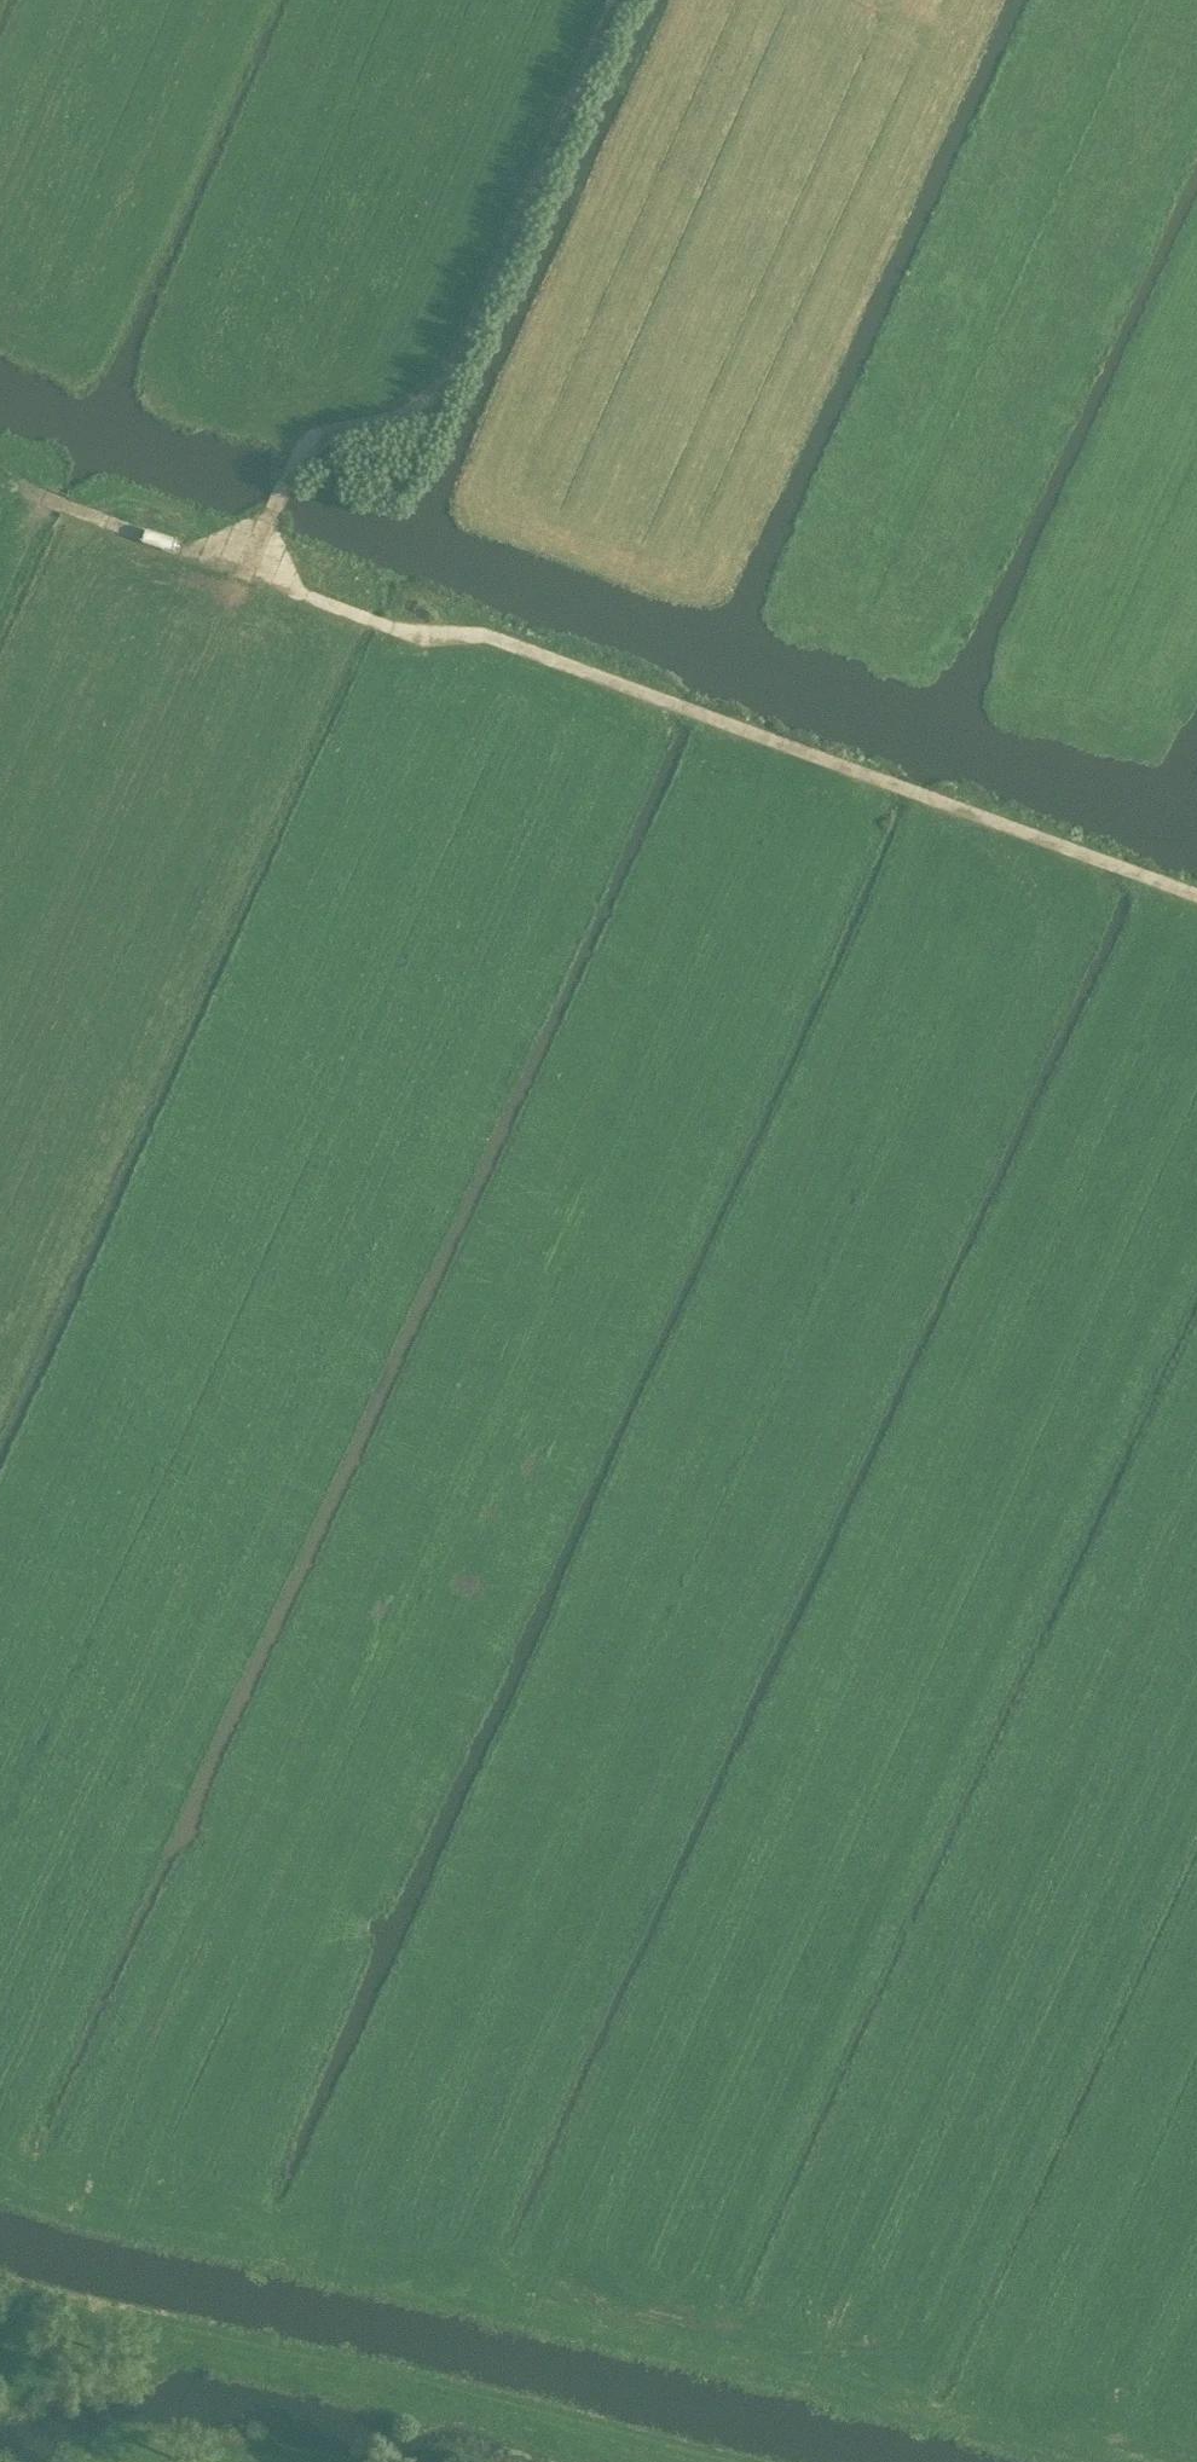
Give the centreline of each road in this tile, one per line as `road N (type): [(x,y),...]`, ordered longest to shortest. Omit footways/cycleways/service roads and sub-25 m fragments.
road 1 (track): [(1196,897),(483,636),(422,637),(250,568),(297,462),(319,438),(414,405),(447,376),(614,0)]
road 2 (track): [(736,2461),(0,2281)]

